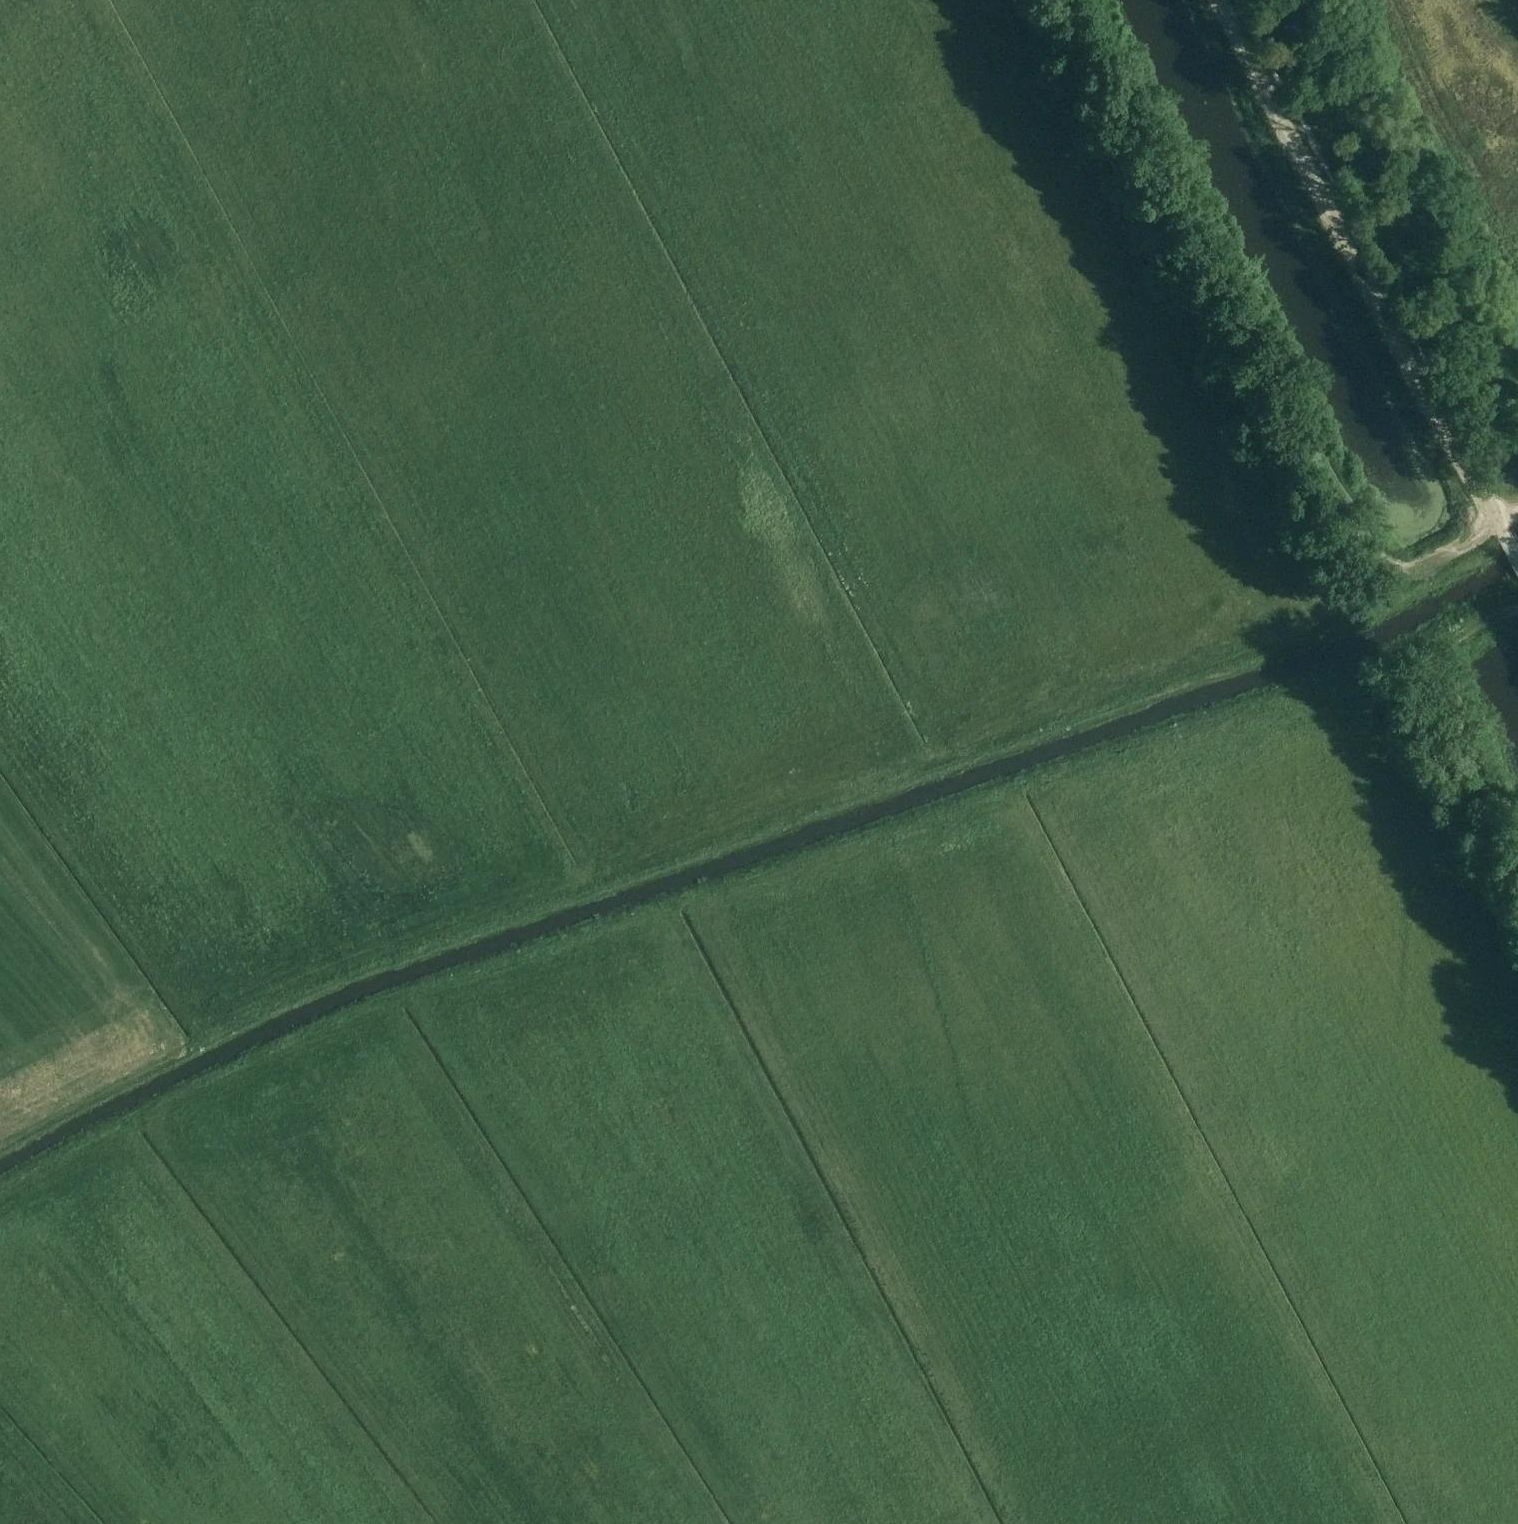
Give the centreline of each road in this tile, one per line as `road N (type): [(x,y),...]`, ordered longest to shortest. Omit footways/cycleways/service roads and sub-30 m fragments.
road 1 (track): [(1517,561),(1224,0)]

